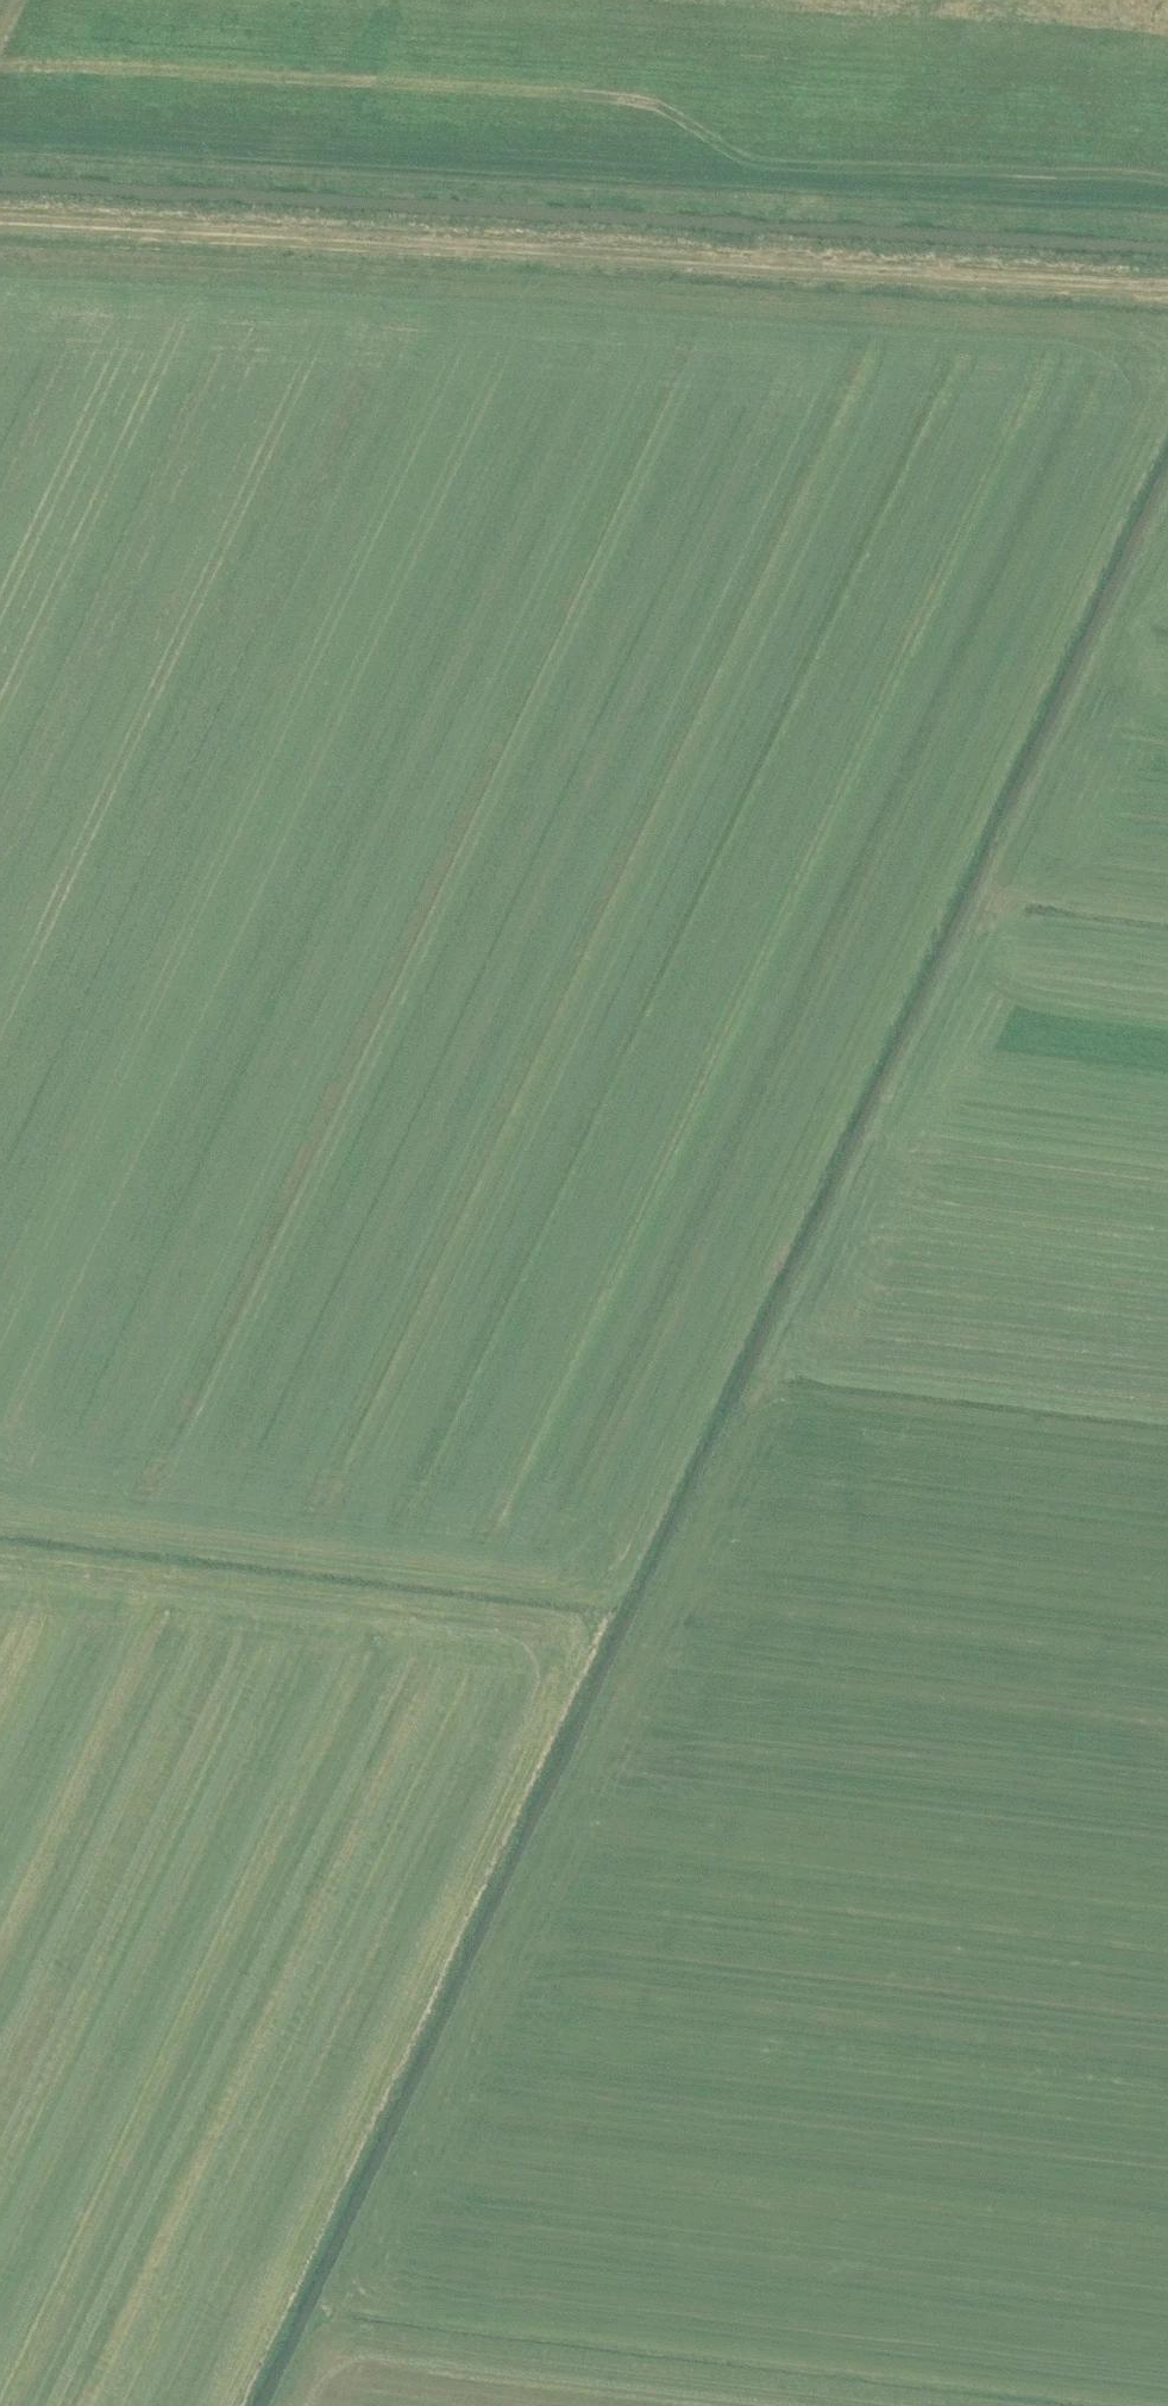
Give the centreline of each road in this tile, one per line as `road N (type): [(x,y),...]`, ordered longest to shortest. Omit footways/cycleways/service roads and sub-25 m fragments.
road 1 (track): [(1167,280),(0,217)]

